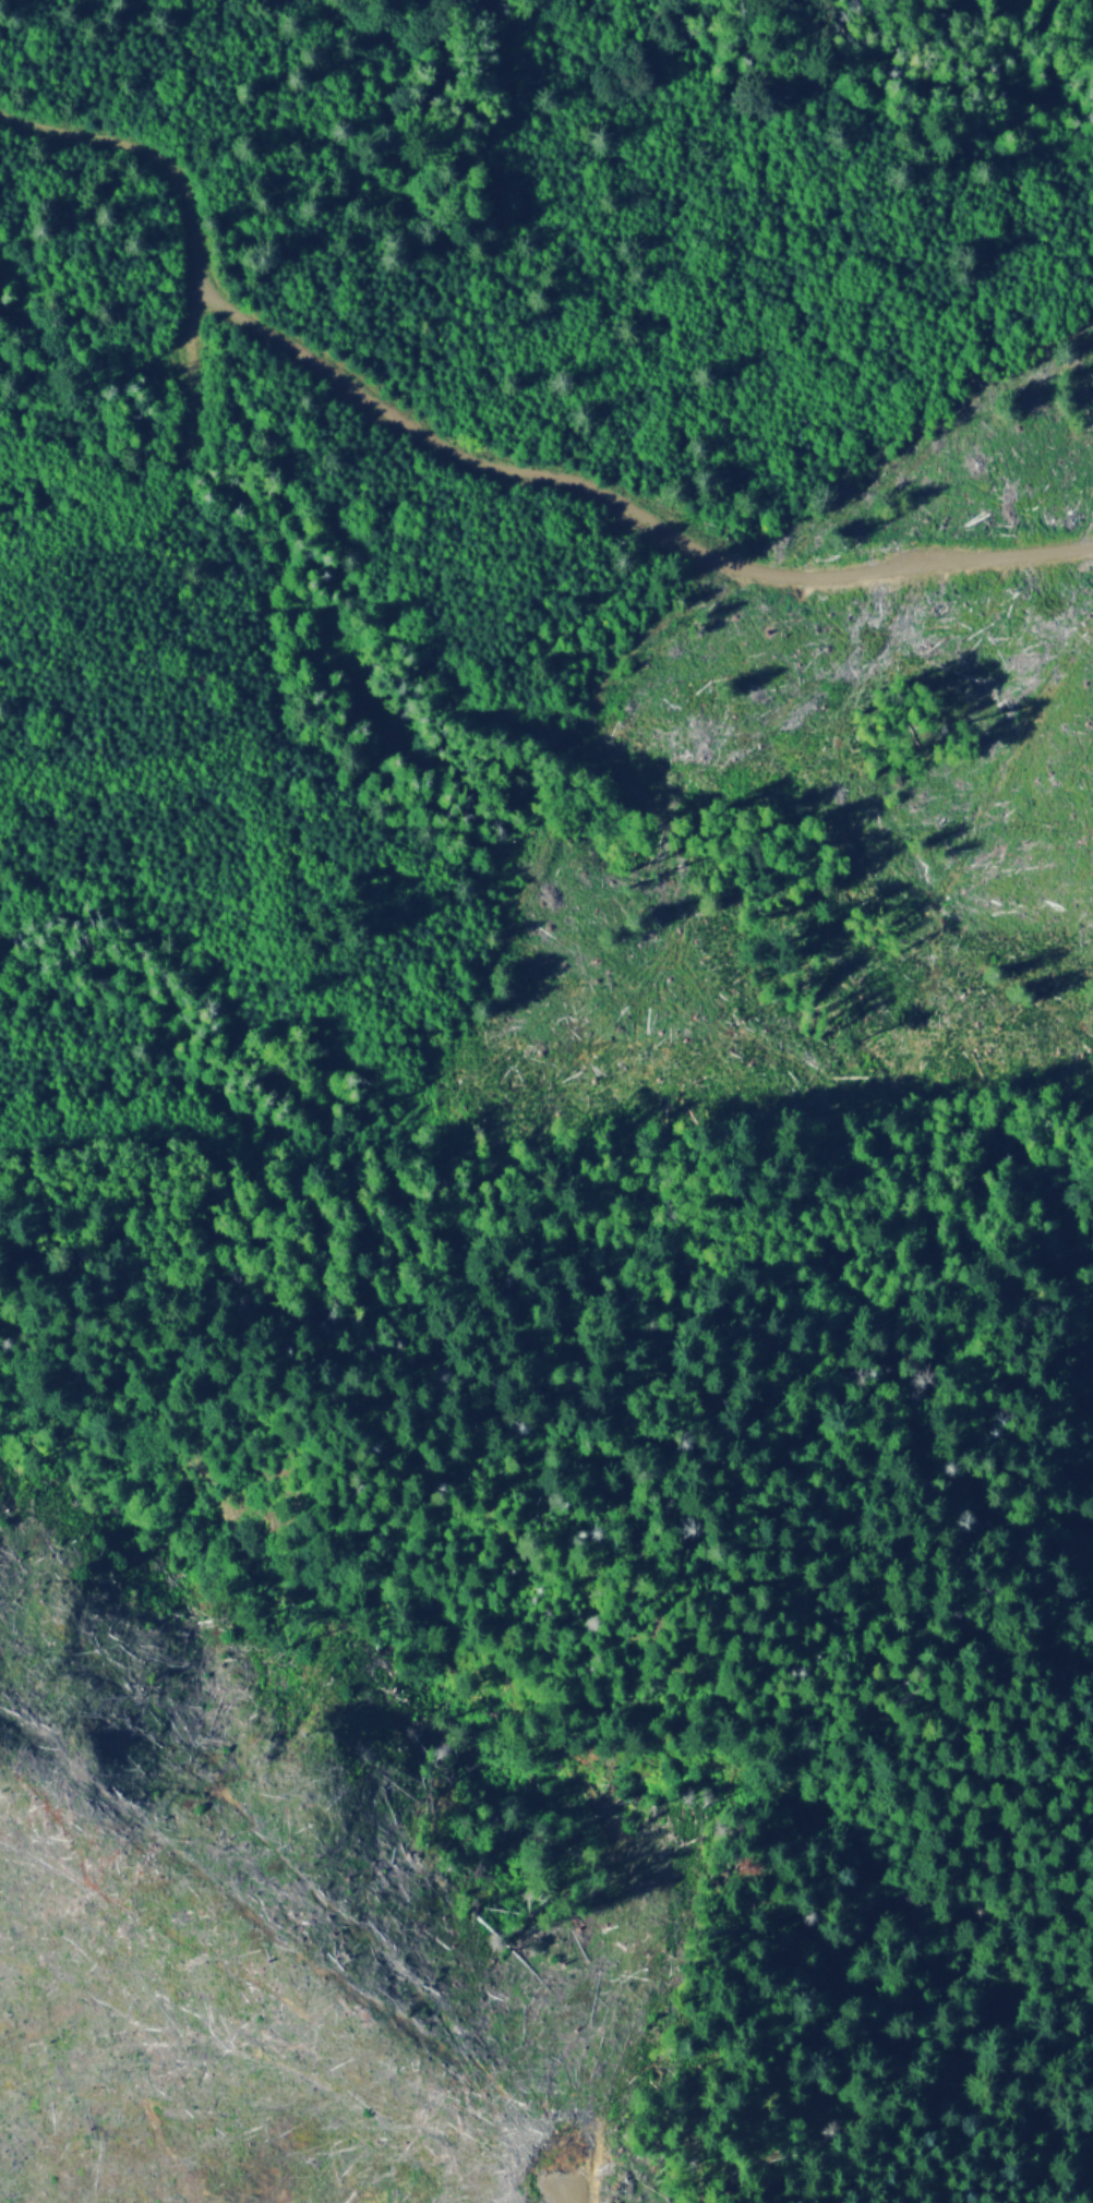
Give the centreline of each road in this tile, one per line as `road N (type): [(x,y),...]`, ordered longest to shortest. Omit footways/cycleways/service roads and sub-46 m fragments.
road 1 (track): [(0,112),(156,149),(183,174),(200,248),(197,419),(189,454),(173,477),(142,482),(95,466)]

